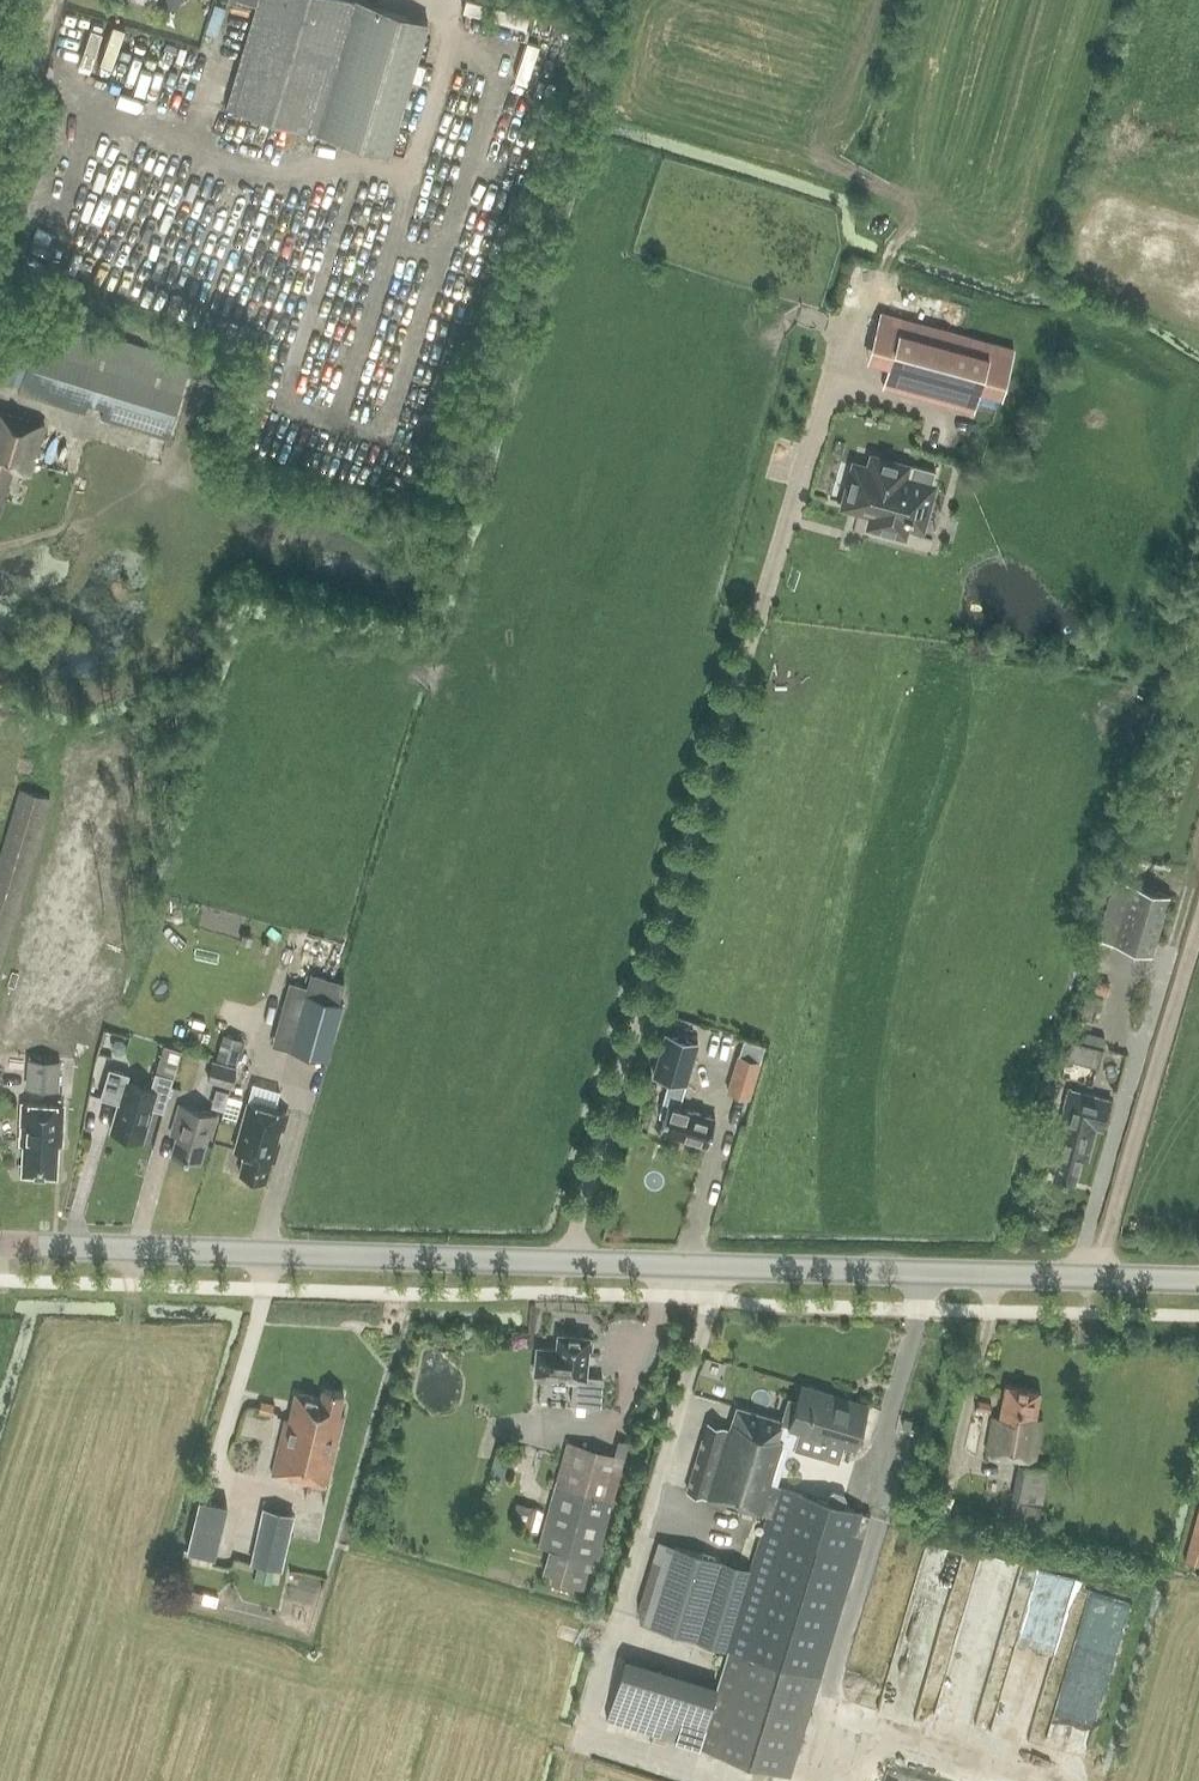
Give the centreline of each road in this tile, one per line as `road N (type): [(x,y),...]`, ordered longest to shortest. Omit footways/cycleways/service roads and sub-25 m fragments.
road 1 (secondary): [(1198,1279),(0,1248)]
road 2 (track): [(1087,1276),(1198,926)]
road 3 (unclassified): [(0,143),(41,0)]

